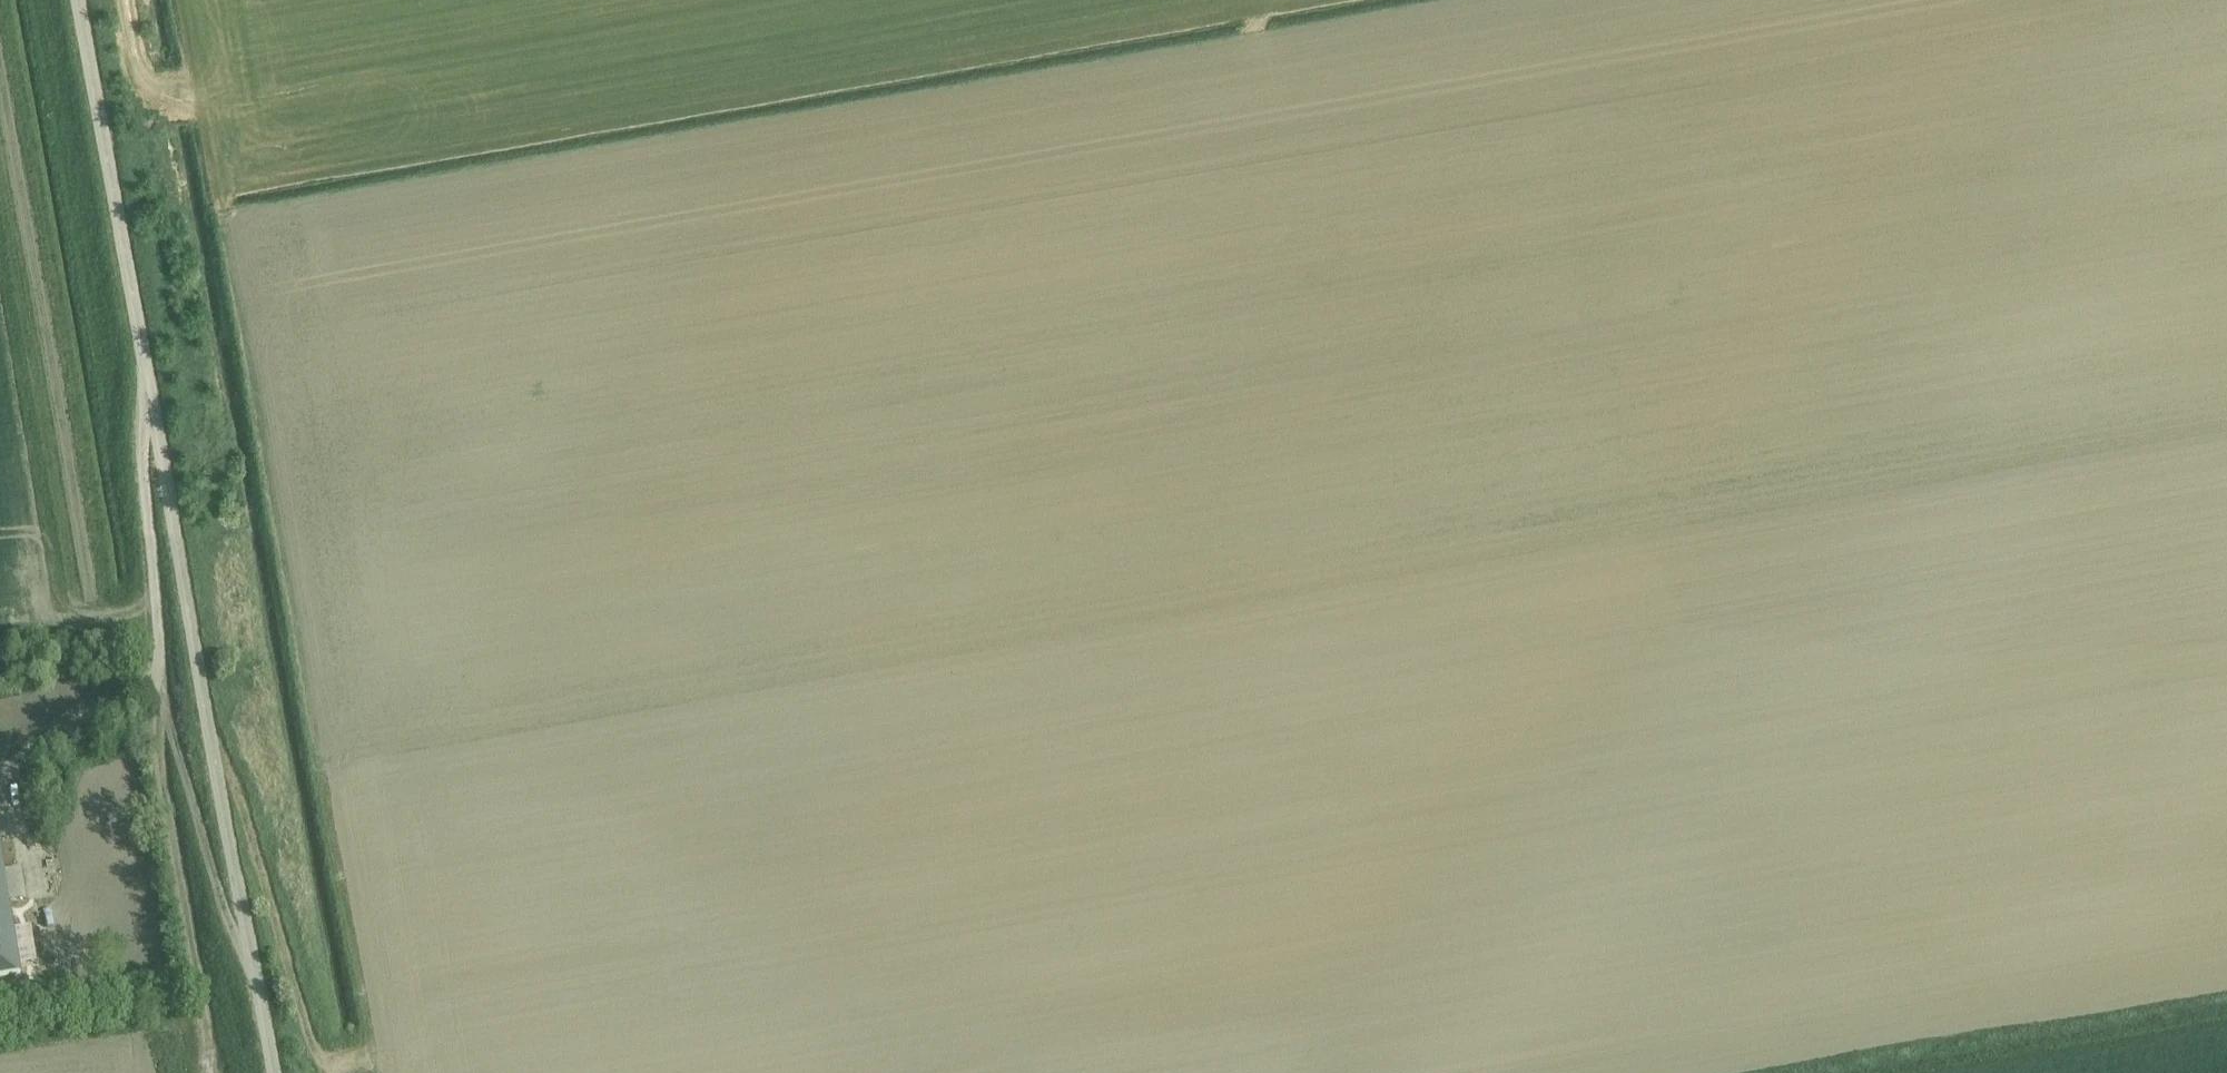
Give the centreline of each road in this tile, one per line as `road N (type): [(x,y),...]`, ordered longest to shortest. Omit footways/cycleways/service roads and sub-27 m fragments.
road 1 (tertiary): [(279,1072),(85,0)]

